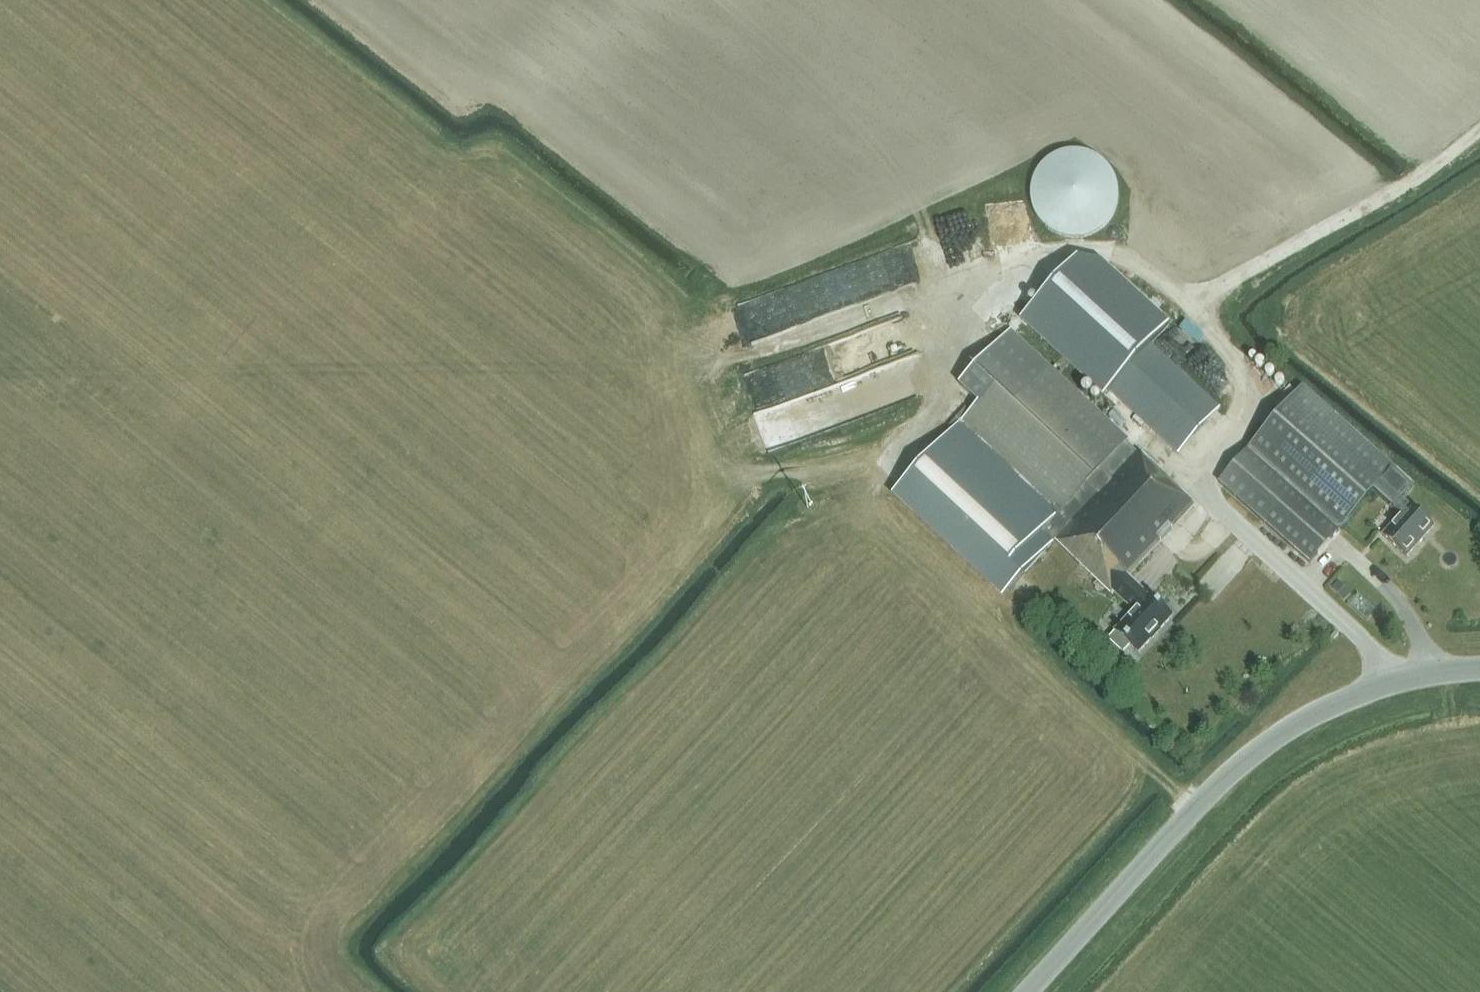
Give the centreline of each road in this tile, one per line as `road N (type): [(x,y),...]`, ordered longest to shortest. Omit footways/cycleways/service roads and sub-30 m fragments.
road 1 (tertiary): [(1043,991),(1276,747),(1352,705),(1449,679),(1479,679)]

